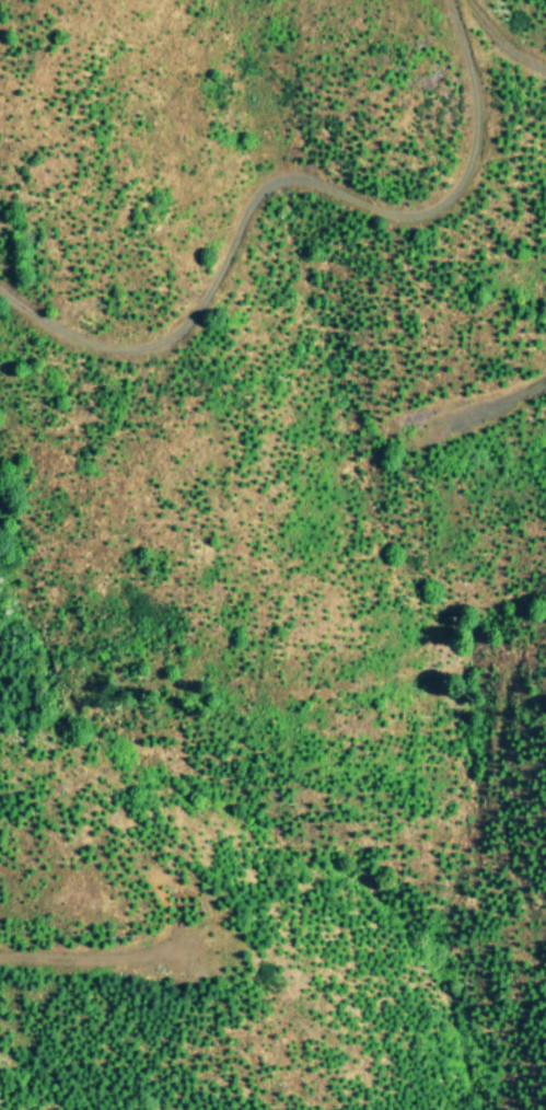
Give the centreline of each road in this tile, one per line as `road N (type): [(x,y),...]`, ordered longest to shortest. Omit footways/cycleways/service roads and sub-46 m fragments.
road 1 (residential): [(0,299),(81,349),(143,344),(194,307),(240,239),(275,231),(297,254),(347,363),(381,398),(416,417),(452,420),(491,408),(545,375)]

